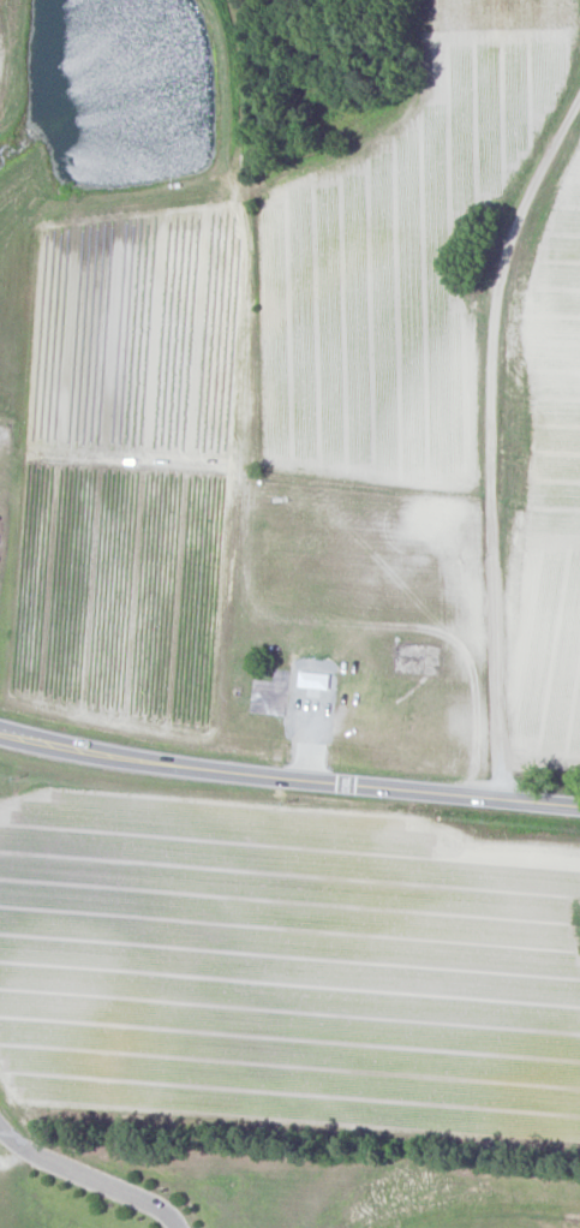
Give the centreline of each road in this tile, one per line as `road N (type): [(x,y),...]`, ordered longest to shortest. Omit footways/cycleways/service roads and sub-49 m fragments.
road 1 (secondary): [(0,731),(121,758),(579,806)]

